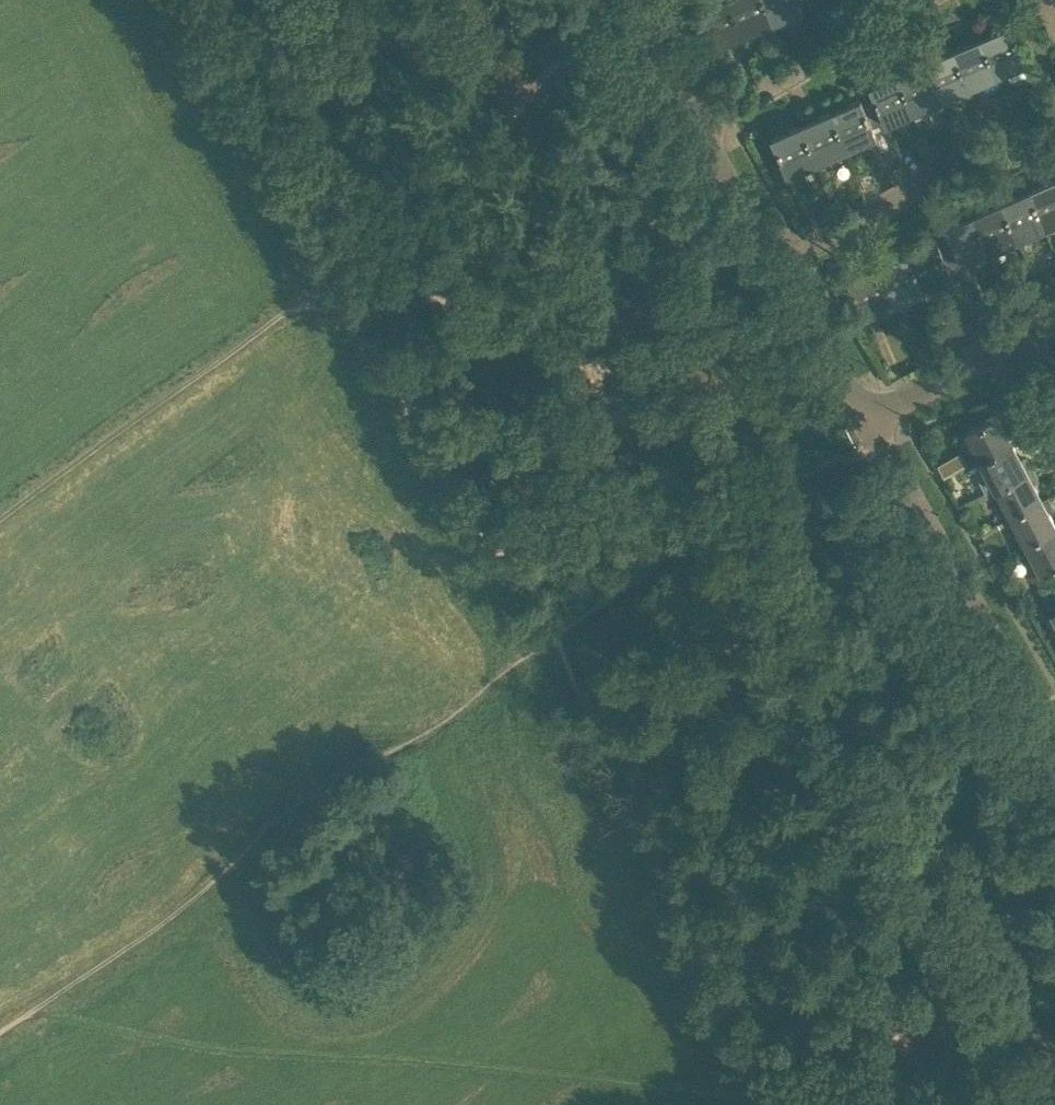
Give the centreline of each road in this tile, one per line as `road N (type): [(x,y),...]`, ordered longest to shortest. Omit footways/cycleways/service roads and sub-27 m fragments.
road 1 (track): [(1054,1061),(972,907),(758,545),(730,509),(550,641),(161,0)]
road 2 (track): [(550,641),(635,762),(816,1083),(841,1104)]
road 3 (track): [(330,279),(0,527)]
road 4 (residential): [(1054,748),(865,420)]
road 5 (residential): [(774,265),(1054,104)]
road 6 (residential): [(697,129),(919,0)]
road 7 (residential): [(865,420),(774,265)]
road 8 (track): [(730,509),(868,425)]
road 9 (residential): [(865,420),(1003,346)]
road 10 (residential): [(774,265),(697,129)]
road 11 (residential): [(697,129),(626,0)]

